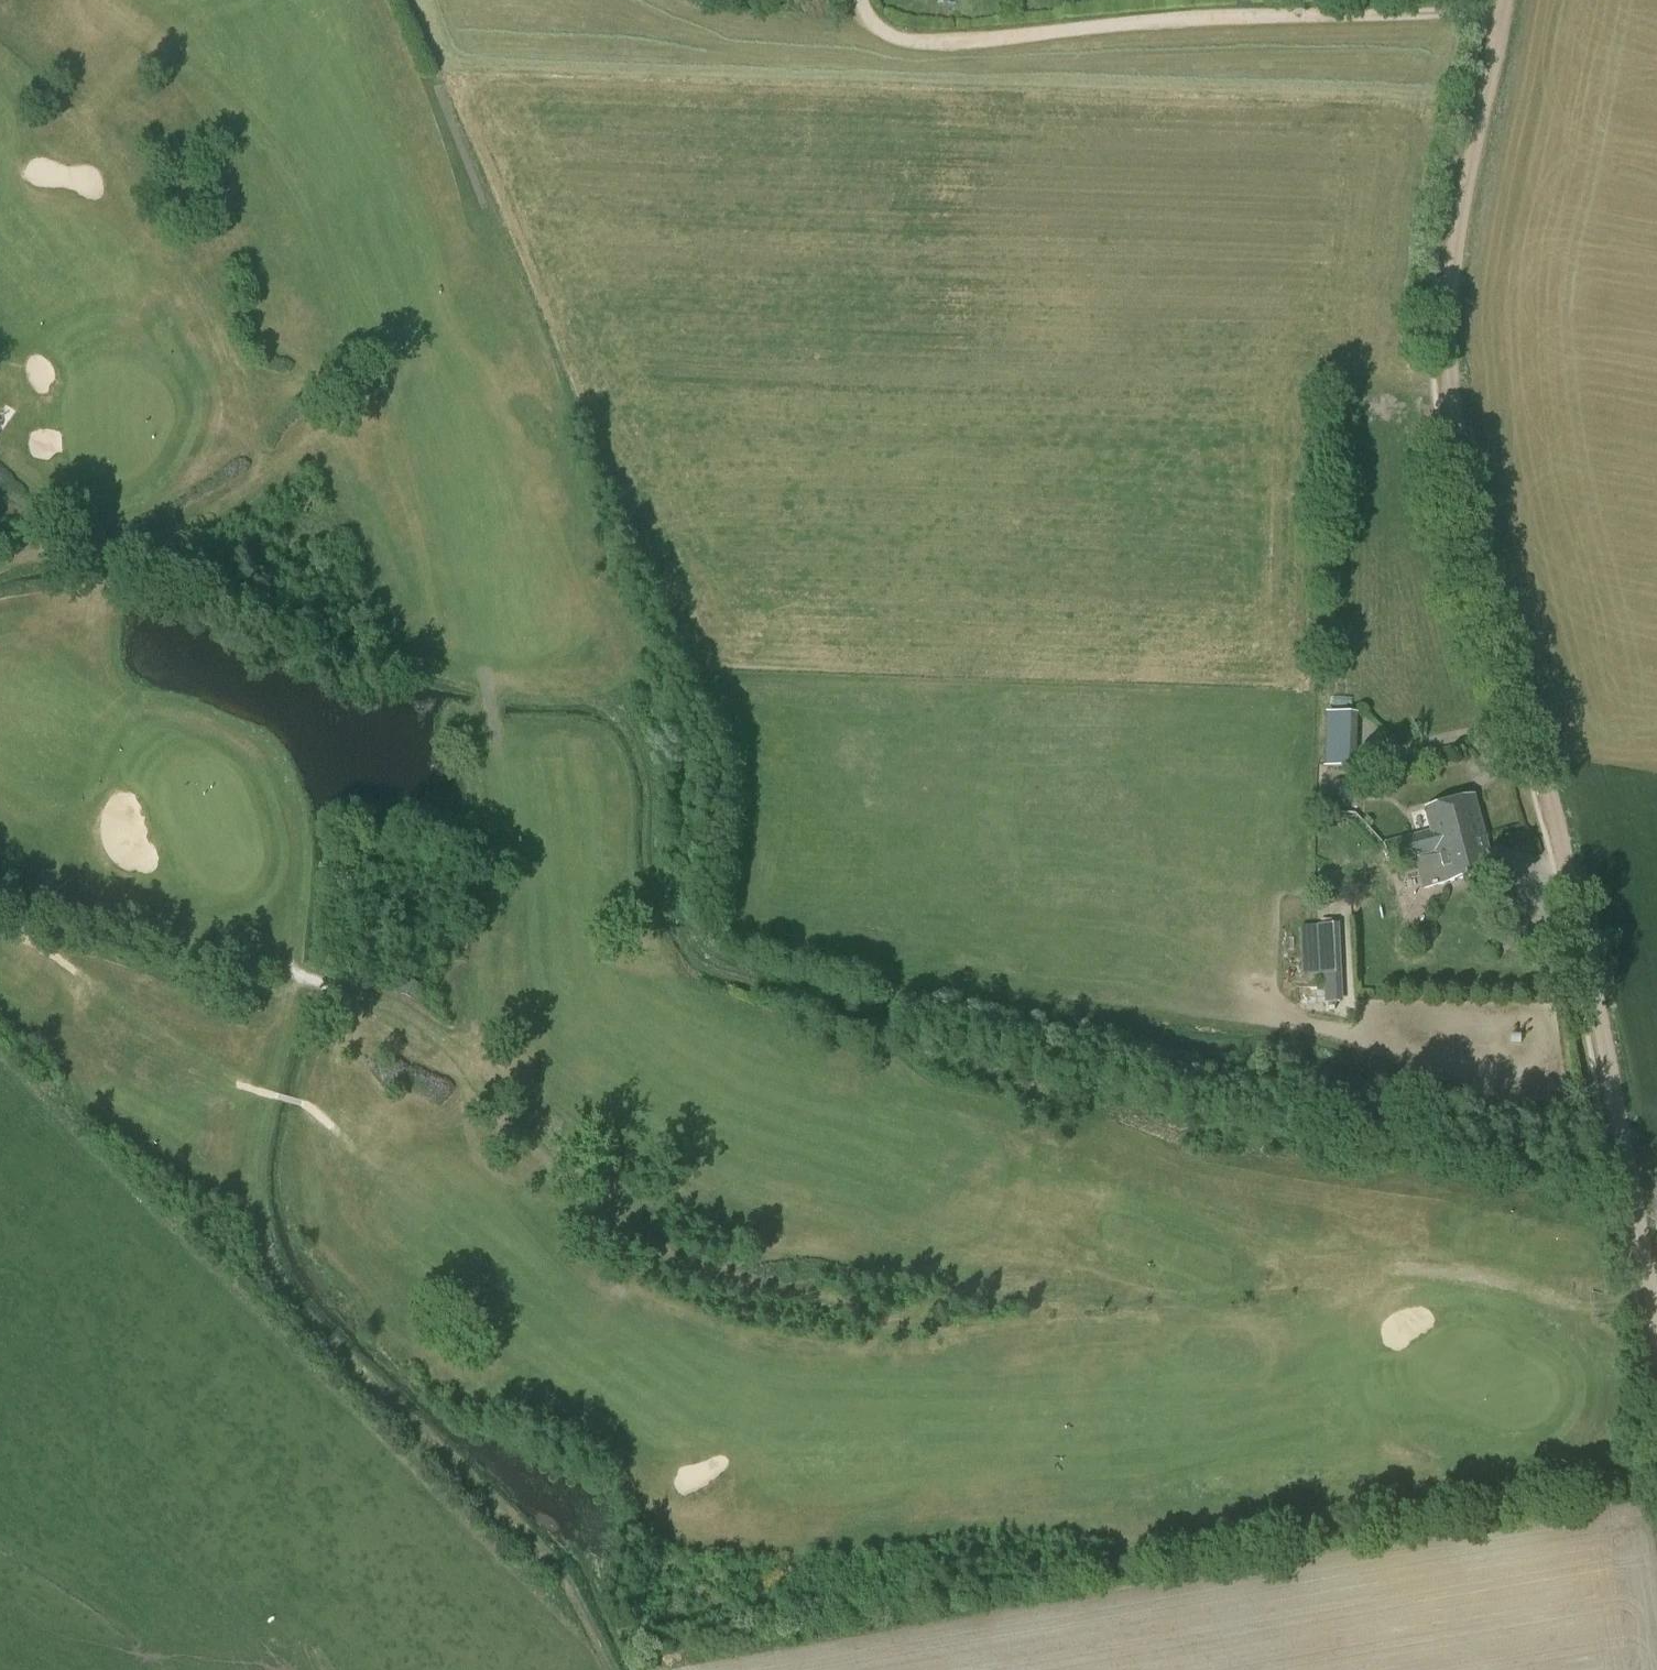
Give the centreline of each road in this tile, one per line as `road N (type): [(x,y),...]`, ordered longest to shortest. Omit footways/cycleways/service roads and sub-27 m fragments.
road 1 (track): [(1500,0),(1448,303),(1441,382),(1448,456),(1606,1106),(1656,1365)]

